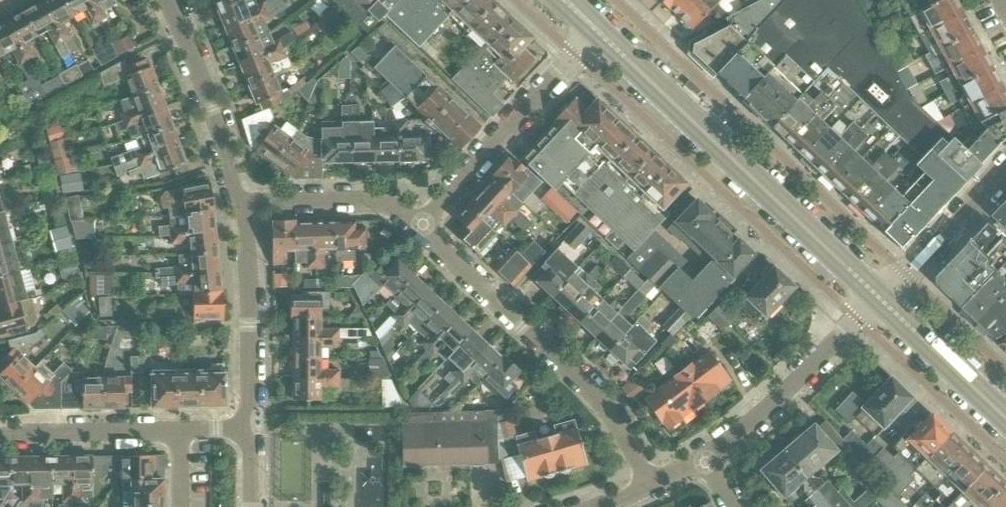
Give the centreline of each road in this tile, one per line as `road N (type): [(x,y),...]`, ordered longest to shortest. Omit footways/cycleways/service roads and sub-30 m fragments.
road 1 (secondary): [(879,297),(599,32)]
road 2 (residential): [(649,484),(601,399),(422,225)]
road 3 (residential): [(422,225),(599,32)]
road 4 (residential): [(704,458),(779,399),(879,297)]
road 5 (residential): [(242,428),(249,291),(240,201)]
road 6 (residential): [(240,201),(163,0)]
road 7 (residential): [(240,201),(369,198),(422,225)]
road 8 (residential): [(879,297),(1005,171)]
road 9 (residential): [(0,433),(178,430)]
road 10 (secondary): [(1005,419),(879,297)]

